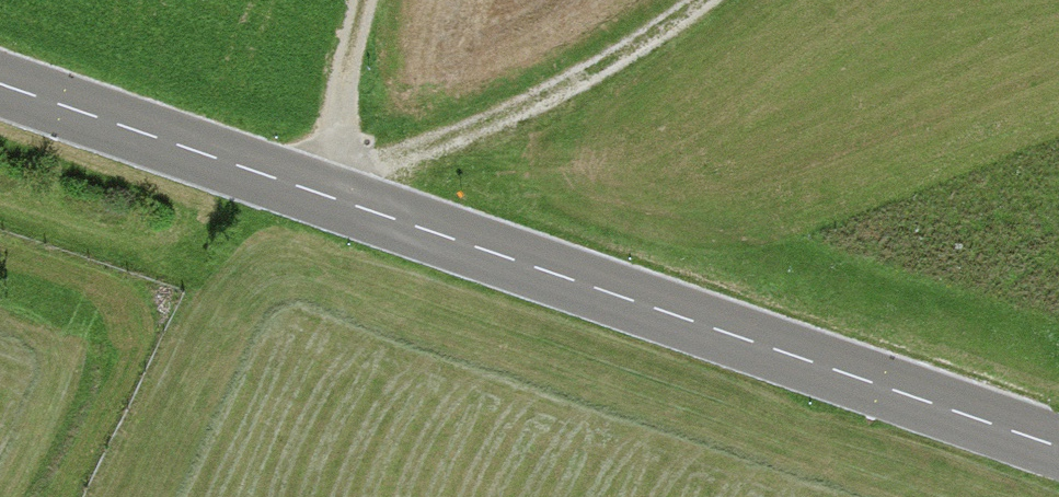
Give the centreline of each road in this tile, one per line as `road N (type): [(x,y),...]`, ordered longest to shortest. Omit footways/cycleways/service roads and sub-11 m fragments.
road 1 (tertiary): [(1058,457),(0,92)]
road 2 (track): [(700,0),(634,48),(480,134),(324,202),(376,0)]

